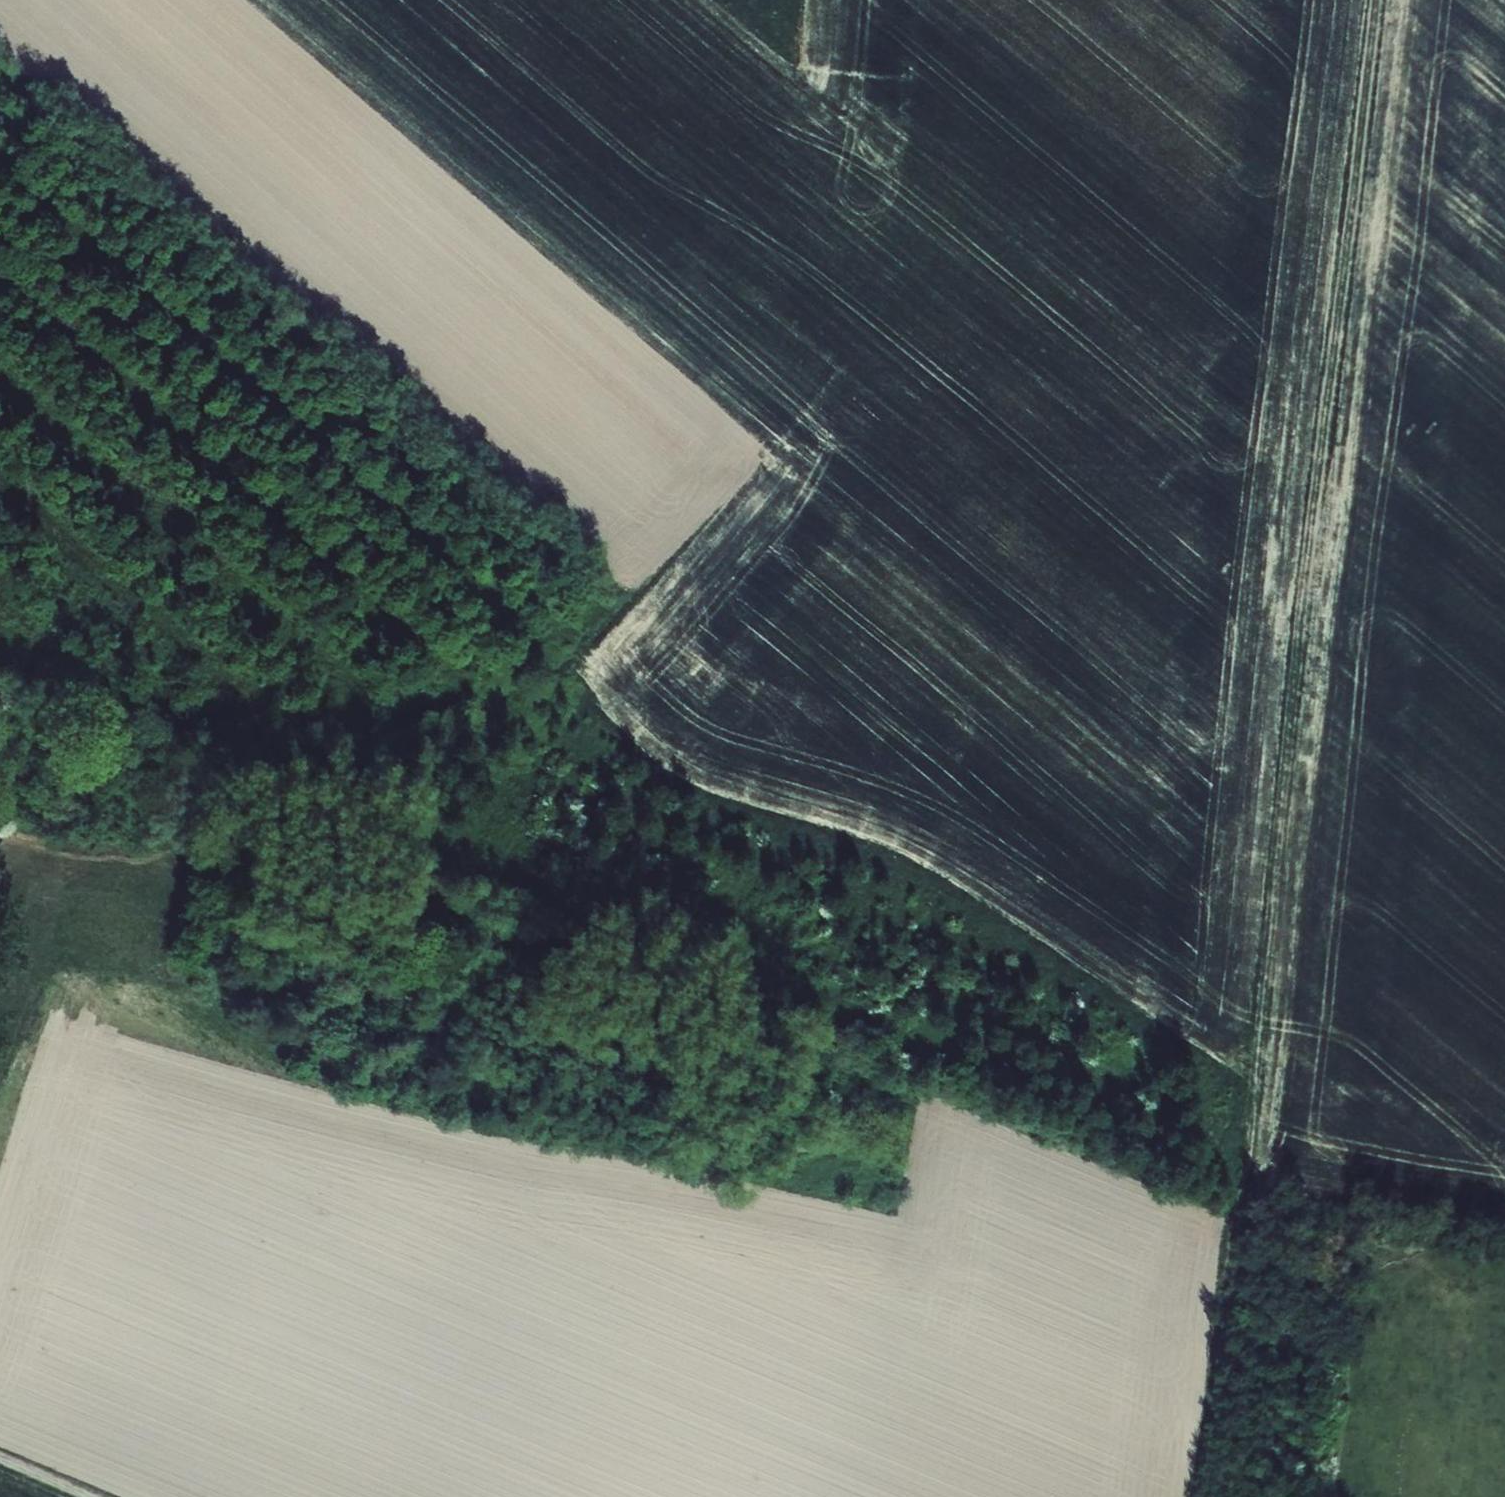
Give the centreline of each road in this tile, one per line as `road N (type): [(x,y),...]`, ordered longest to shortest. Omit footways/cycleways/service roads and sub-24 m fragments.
road 1 (track): [(1198,1496),(1376,0)]

